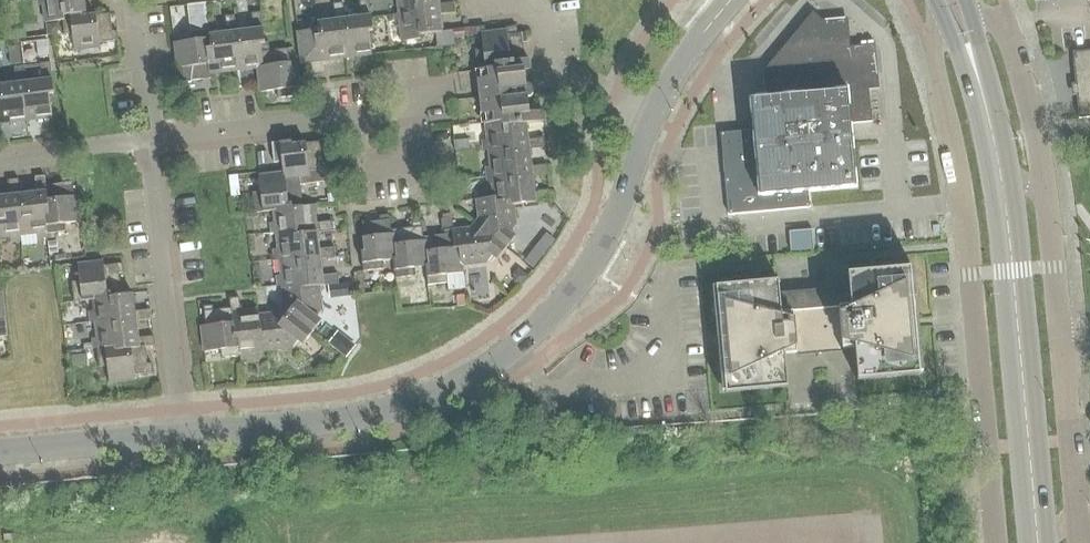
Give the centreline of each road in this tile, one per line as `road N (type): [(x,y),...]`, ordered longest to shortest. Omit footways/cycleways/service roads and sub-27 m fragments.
road 1 (unclassified): [(652,119),(616,218),(571,293),(480,371),(367,417),(182,435)]
road 2 (residential): [(929,54),(964,210),(996,542)]
road 3 (secondary): [(1039,542),(999,165)]
road 4 (residential): [(182,435),(153,139)]
road 5 (residential): [(159,139),(392,110),(446,92)]
road 6 (unclassified): [(182,435),(0,452)]
road 7 (residential): [(1046,196),(1008,26)]
road 8 (residential): [(1078,513),(1062,349)]
road 9 (residential): [(0,163),(153,139)]
road 10 (residential): [(1062,349),(1046,196)]
road 11 (unclassified): [(731,0),(687,56),(652,119)]
road 12 (residential): [(159,139),(129,0)]
road 13 (residential): [(594,89),(551,74),(546,25),(518,0)]

